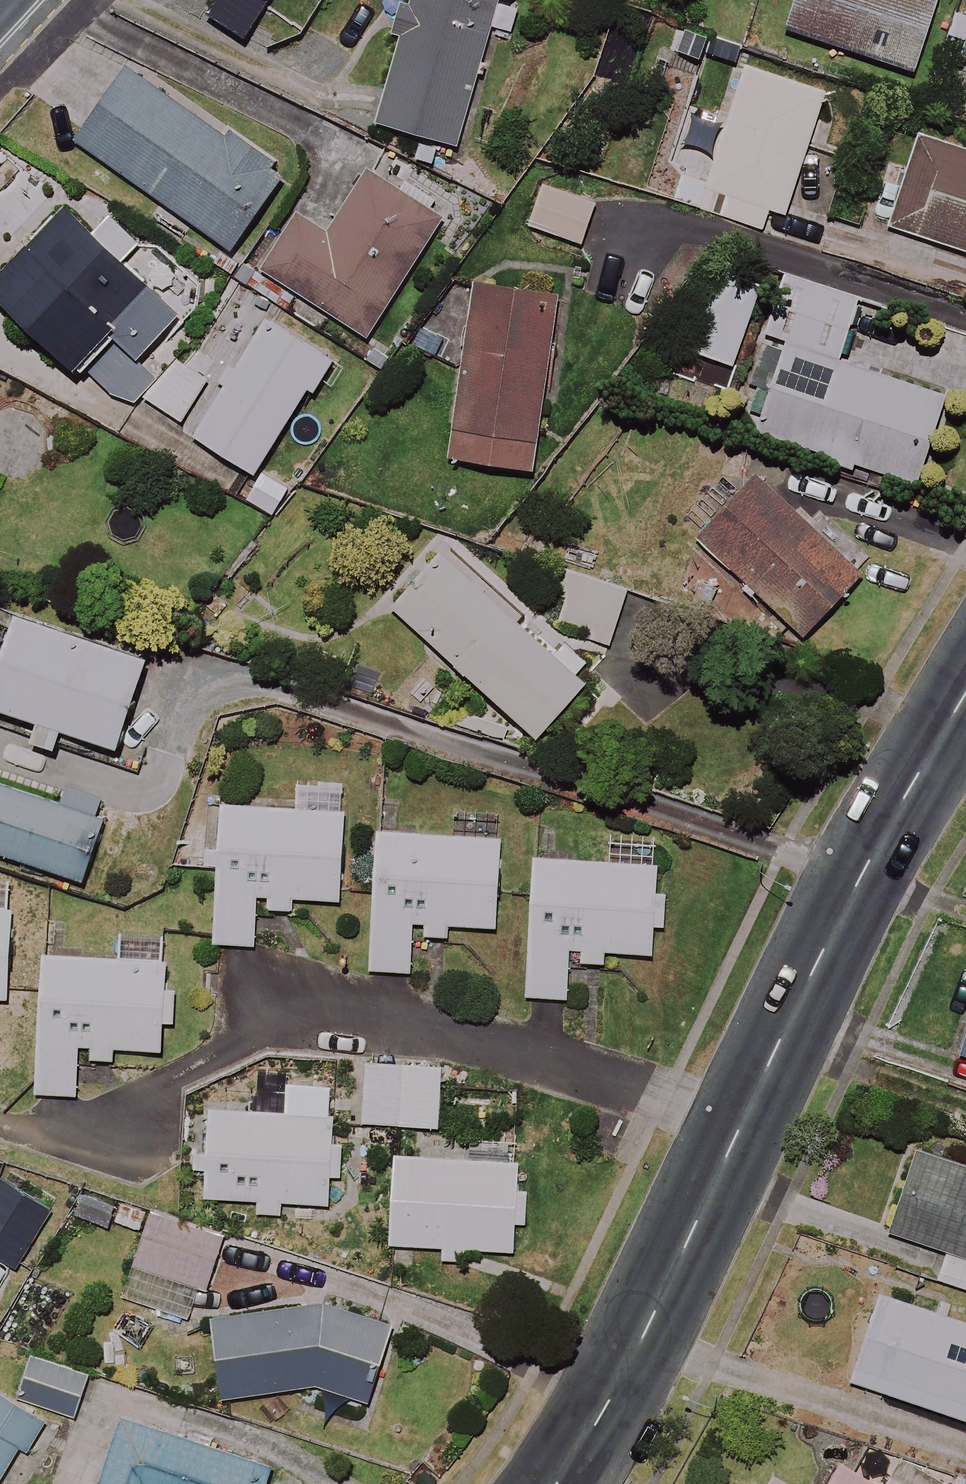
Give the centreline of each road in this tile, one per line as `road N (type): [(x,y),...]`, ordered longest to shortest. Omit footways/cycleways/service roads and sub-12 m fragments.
road 1 (tertiary): [(965,689),(908,781),(561,1483)]

